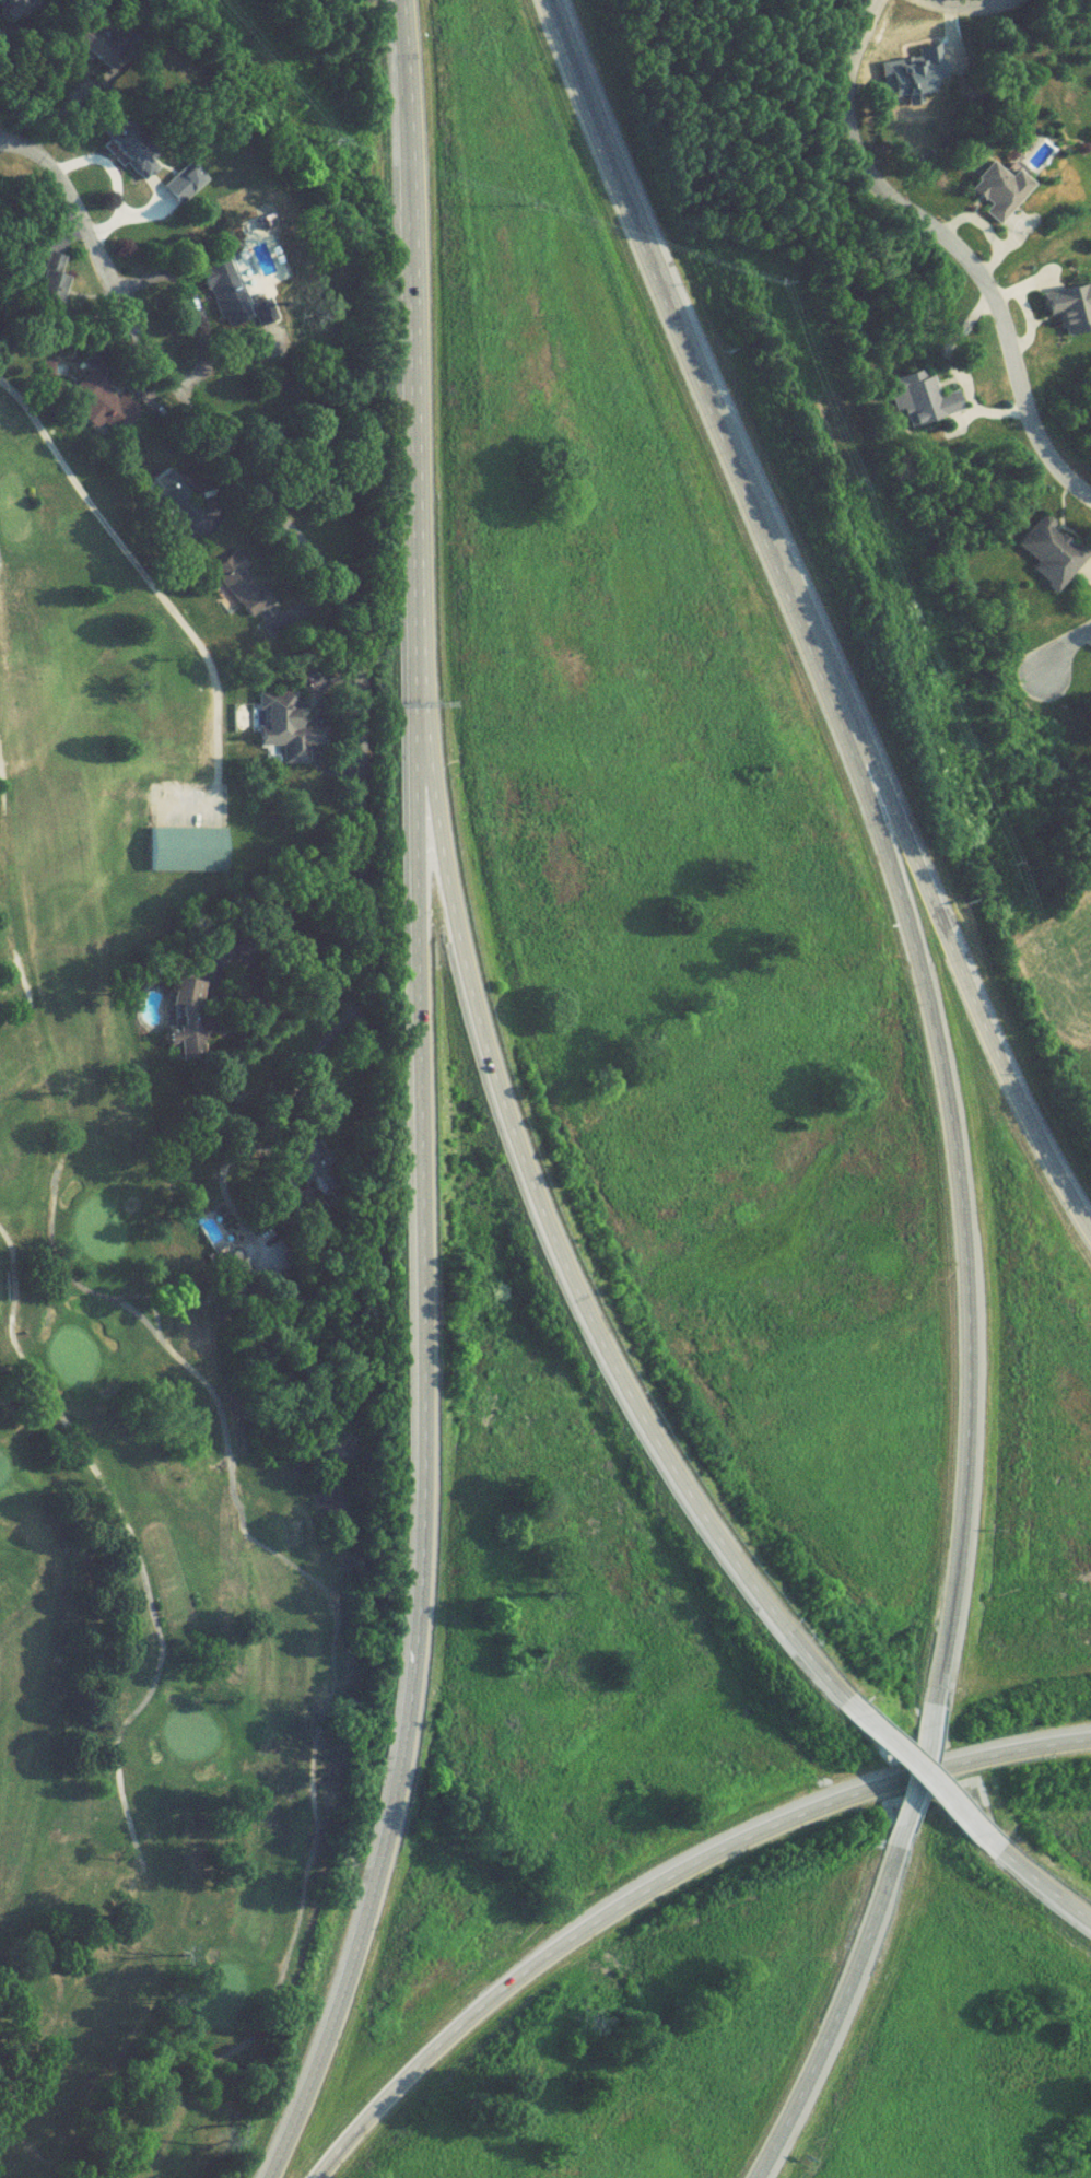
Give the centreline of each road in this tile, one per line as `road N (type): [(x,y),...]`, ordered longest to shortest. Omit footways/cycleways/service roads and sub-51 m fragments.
road 1 (motorway): [(426,824),(425,1572),(408,1722),(380,1863),(321,2045),(266,2177)]
road 2 (residential): [(0,141),(33,153),(54,174),(113,297),(337,597),(359,653),(359,977),(350,1004),(271,1122)]
road 3 (motorway): [(426,824),(498,1080),(594,1338),(756,1600),(850,1719)]
road 4 (motorway): [(935,1708),(965,1507),(969,1340),(957,1176),(929,1012),(859,754)]
road 5 (motorway): [(1090,1747),(974,1767),(805,1819),(633,1906),(473,2022),(323,2177)]
road 6 (motorway): [(400,0),(426,824)]
road 7 (motorway): [(859,754),(547,0)]
road 8 (residential): [(876,0),(846,90),(853,145),(869,186),(983,285),(1040,450),(1090,505)]
road 9 (motorway): [(1090,1238),(993,1053),(859,754)]
road 10 (motorway): [(760,2177),(841,2014),(904,1832)]
road 11 (motorway): [(850,1719),(978,1841)]
road 12 (residential): [(271,1122),(223,1166),(219,1180),(254,1253)]
road 13 (motorway): [(978,1841),(1090,1930)]
road 14 (motorway): [(904,1832),(935,1708)]
road 15 (residential): [(113,297),(0,355)]

